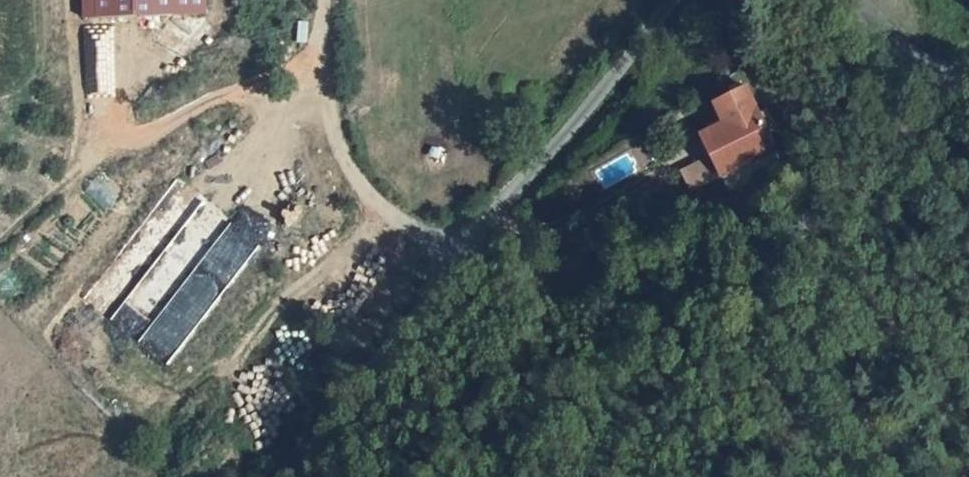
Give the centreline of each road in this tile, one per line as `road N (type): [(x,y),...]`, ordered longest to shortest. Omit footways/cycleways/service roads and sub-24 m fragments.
road 1 (unclassified): [(673,0),(467,258)]
road 2 (unclassified): [(467,258),(397,220),(346,167),(321,68),(325,0)]
road 3 (unclassified): [(467,258),(294,476)]
road 4 (tertiary): [(968,75),(914,58),(859,0)]

